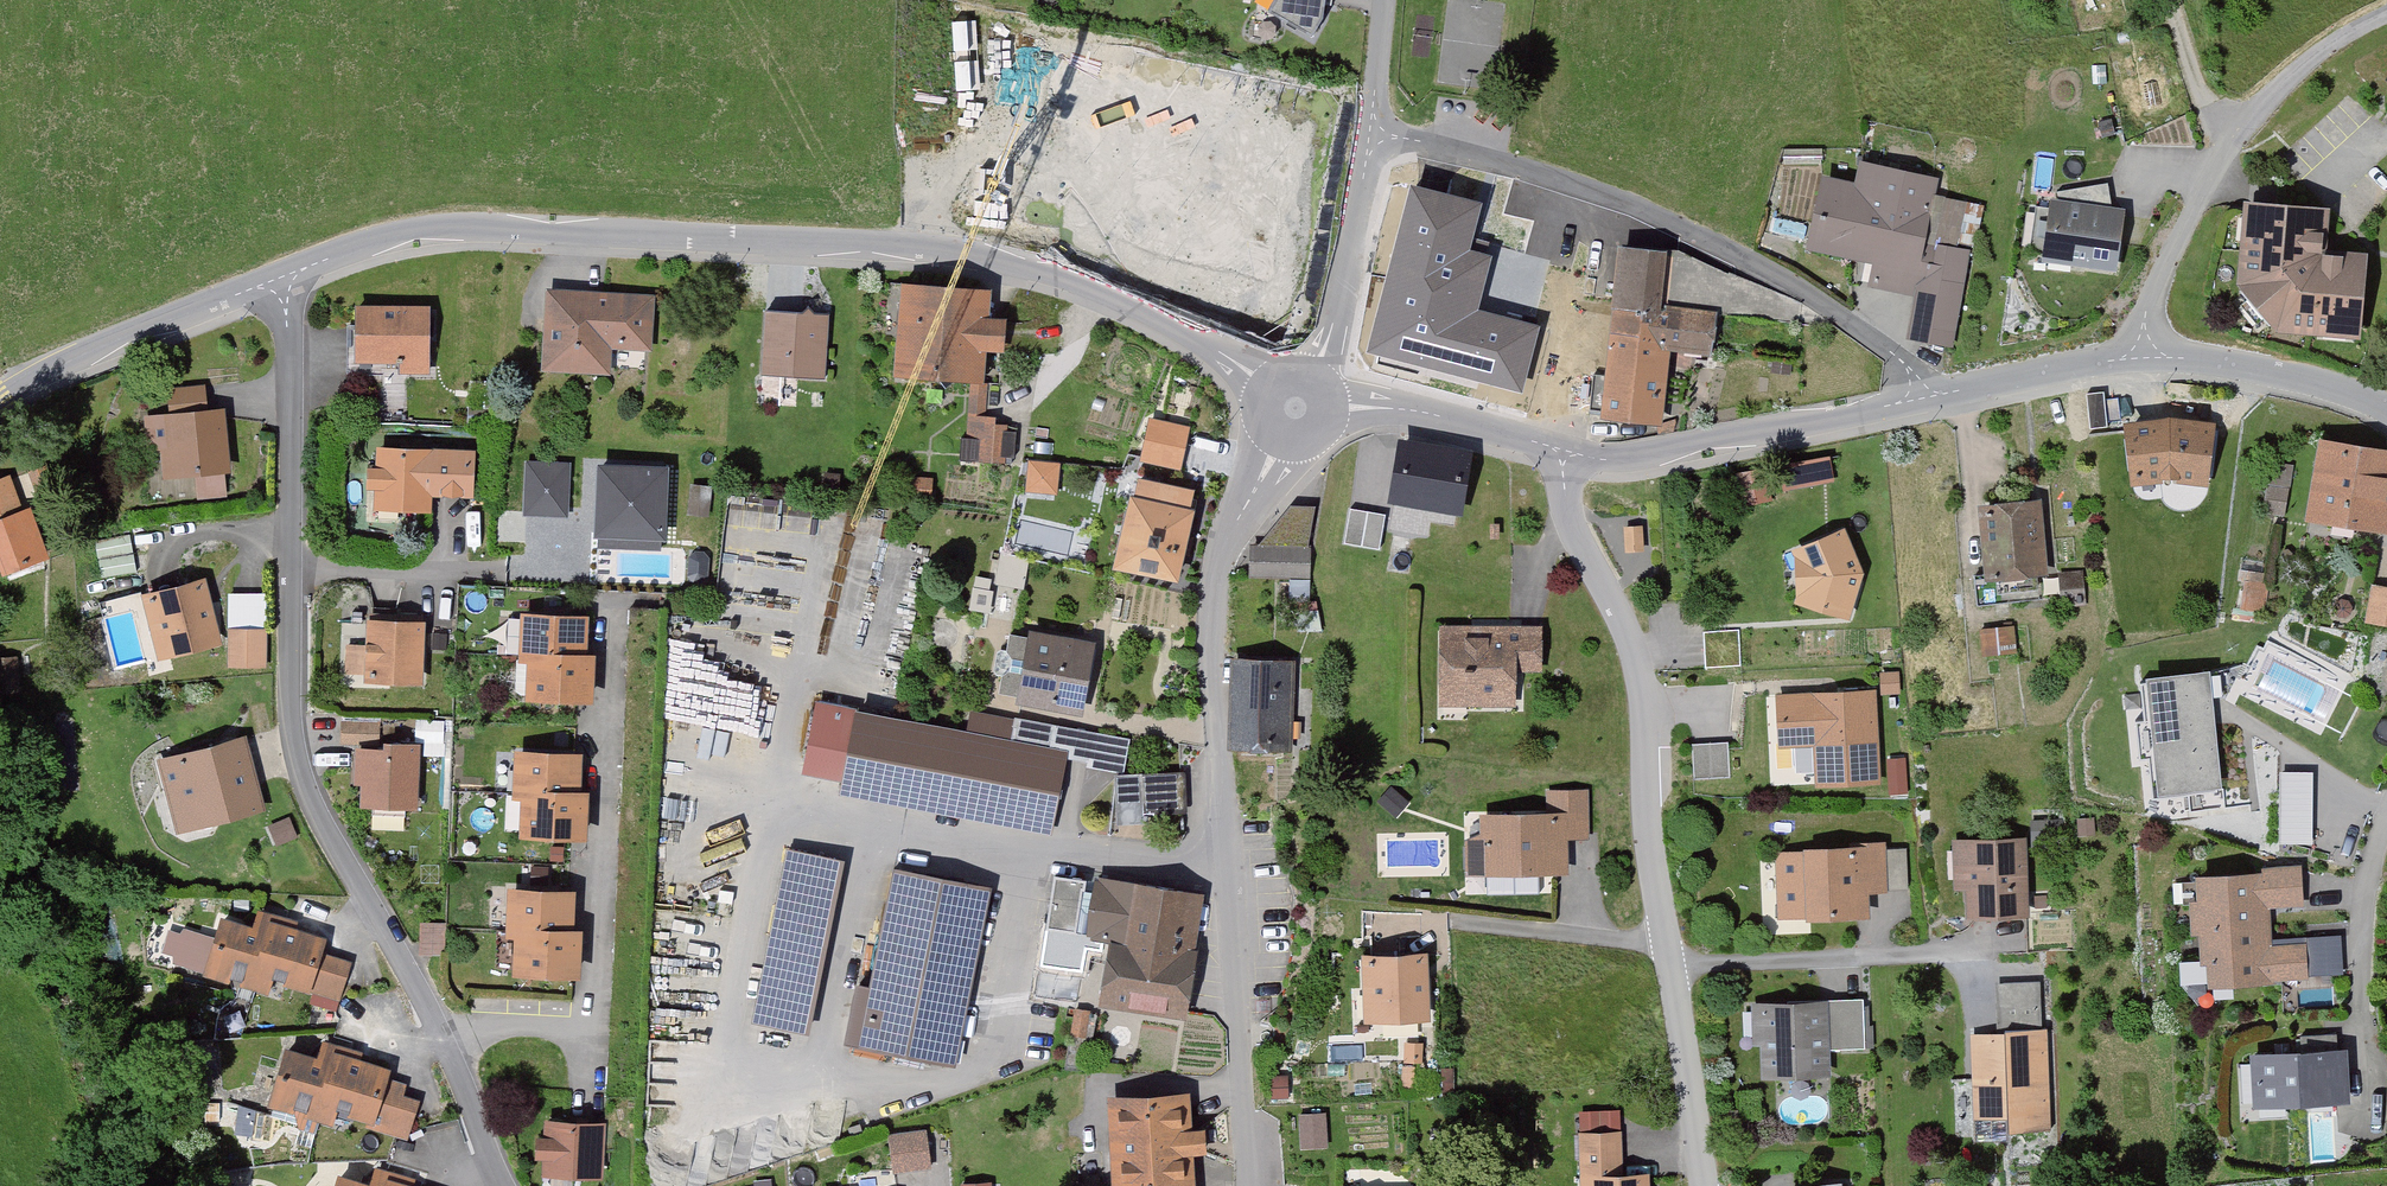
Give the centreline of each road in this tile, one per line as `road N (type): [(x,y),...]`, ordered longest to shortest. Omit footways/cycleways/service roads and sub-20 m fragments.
road 1 (residential): [(1294,408),(1215,350),(1125,304),(975,264),(445,234),(278,286)]
road 2 (residential): [(500,1185),(438,1028),(307,799),(289,710),(293,444),(290,334),(278,286)]
road 3 (residential): [(1245,1185),(1207,632),(1213,575),(1294,408)]
road 4 (residential): [(1702,1185),(1641,809),(1636,697),(1621,627),(1561,491),(1560,450)]
road 5 (residential): [(1939,403),(1851,326),(1633,211),(1373,134)]
road 6 (residential): [(2386,14),(2352,31),(2260,103),(2172,242),(2147,304),(2139,364)]
road 7 (residential): [(1939,403),(1617,462),(1560,450)]
road 8 (residential): [(278,286),(81,357),(0,398)]
road 9 (residential): [(1373,134),(1332,327),(1294,408)]
road 10 (residential): [(1560,450),(1433,414),(1294,408)]
road 11 (residential): [(2386,414),(2262,378),(2139,364)]
road 12 (residential): [(2139,364),(1939,403)]
road 13 (residential): [(1373,134),(1385,0)]

